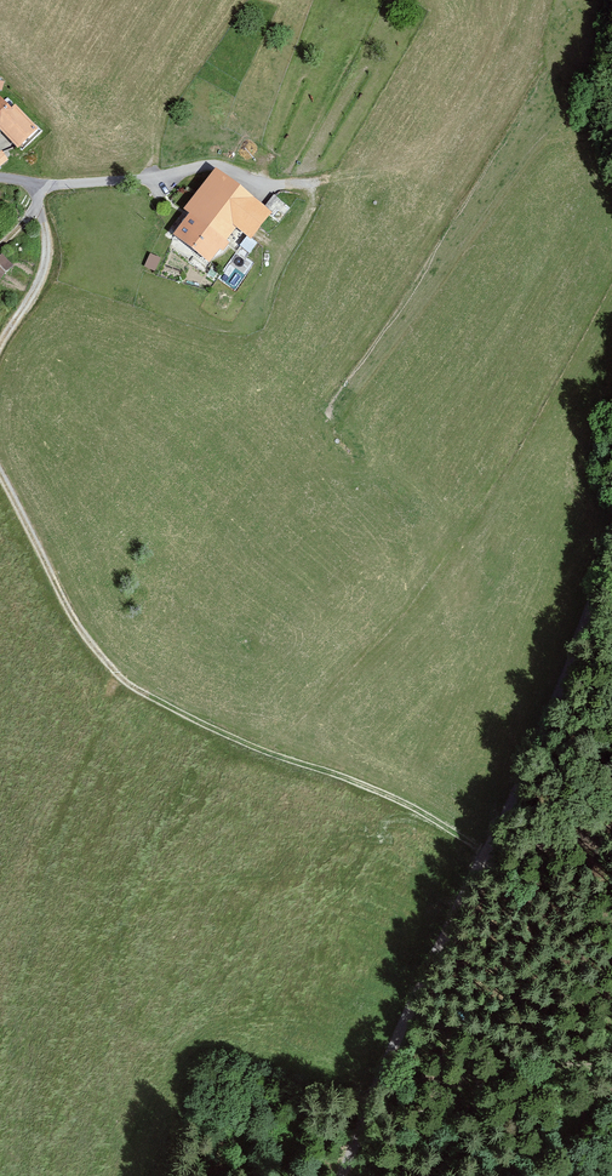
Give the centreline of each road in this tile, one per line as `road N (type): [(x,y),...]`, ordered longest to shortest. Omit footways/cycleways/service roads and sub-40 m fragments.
road 1 (track): [(611,548),(599,567),(558,703),(429,960),(348,1175)]
road 2 (track): [(0,474),(74,620),(131,686),(242,741),(400,801),(484,849)]
road 3 (track): [(43,220),(44,267),(0,346)]

